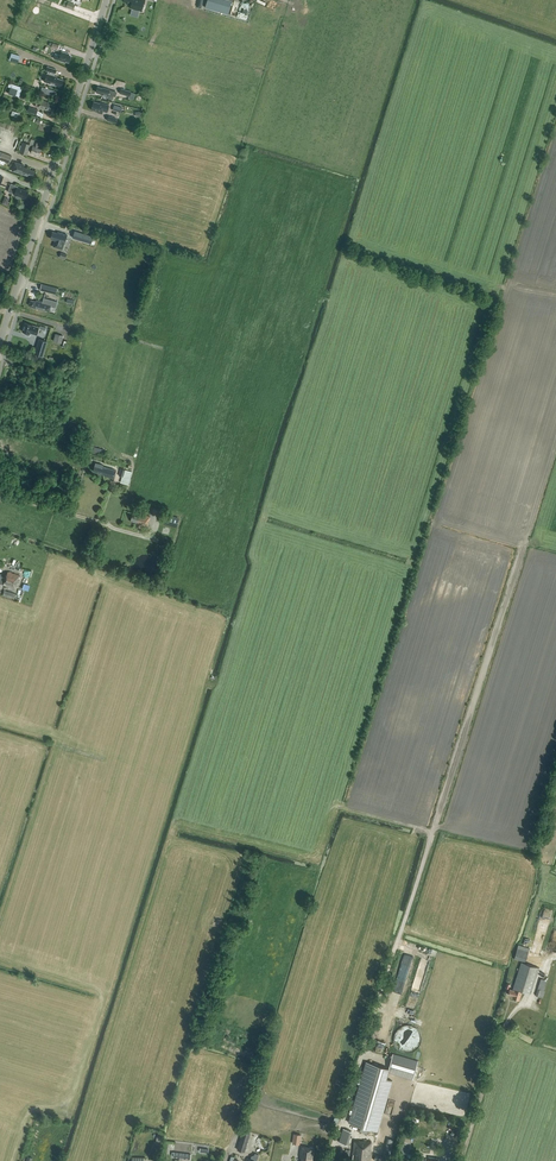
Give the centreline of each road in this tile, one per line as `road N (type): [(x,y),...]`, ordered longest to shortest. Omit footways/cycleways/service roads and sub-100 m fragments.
road 1 (tertiary): [(0,341),(107,0)]
road 2 (track): [(0,494),(150,533)]

